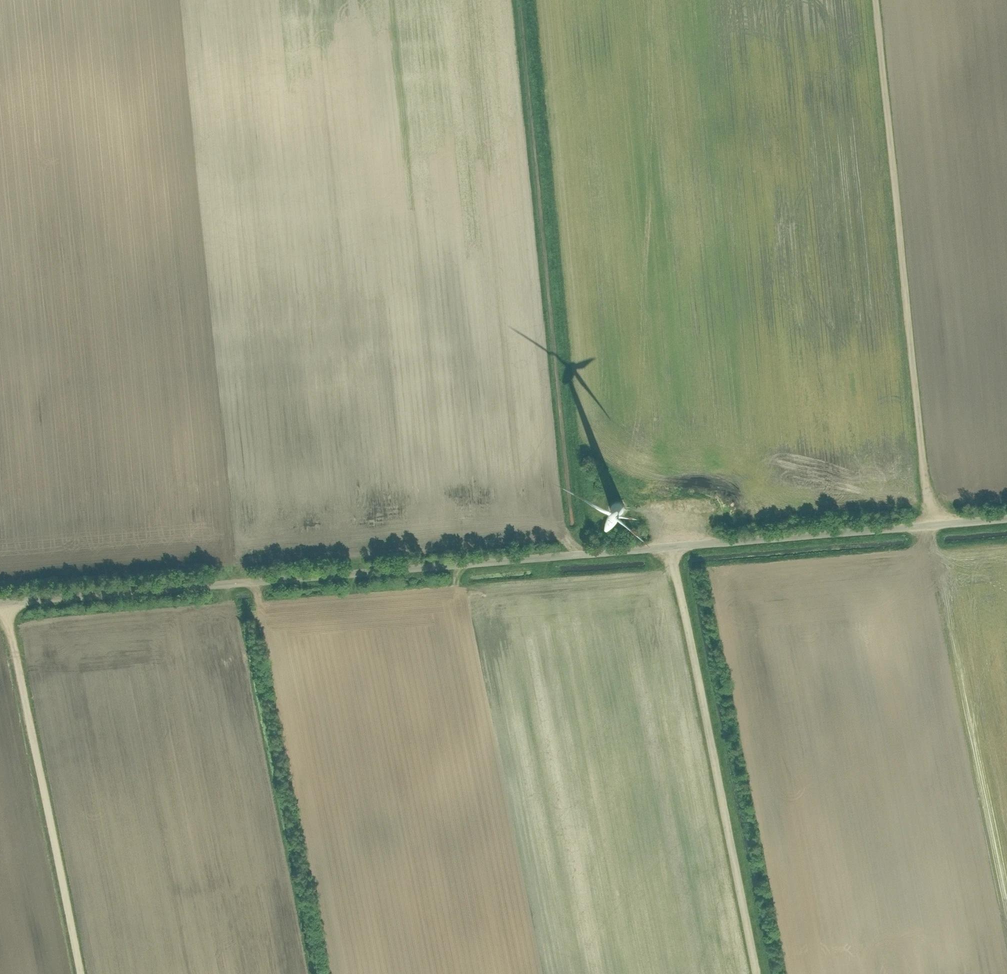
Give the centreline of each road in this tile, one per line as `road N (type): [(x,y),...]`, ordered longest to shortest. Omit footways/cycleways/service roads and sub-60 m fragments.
road 1 (unclassified): [(0,605),(1006,519)]
road 2 (track): [(584,528),(531,0)]
road 3 (track): [(873,0),(935,525)]
road 4 (track): [(673,547),(759,973)]
road 5 (track): [(6,605),(79,973)]

